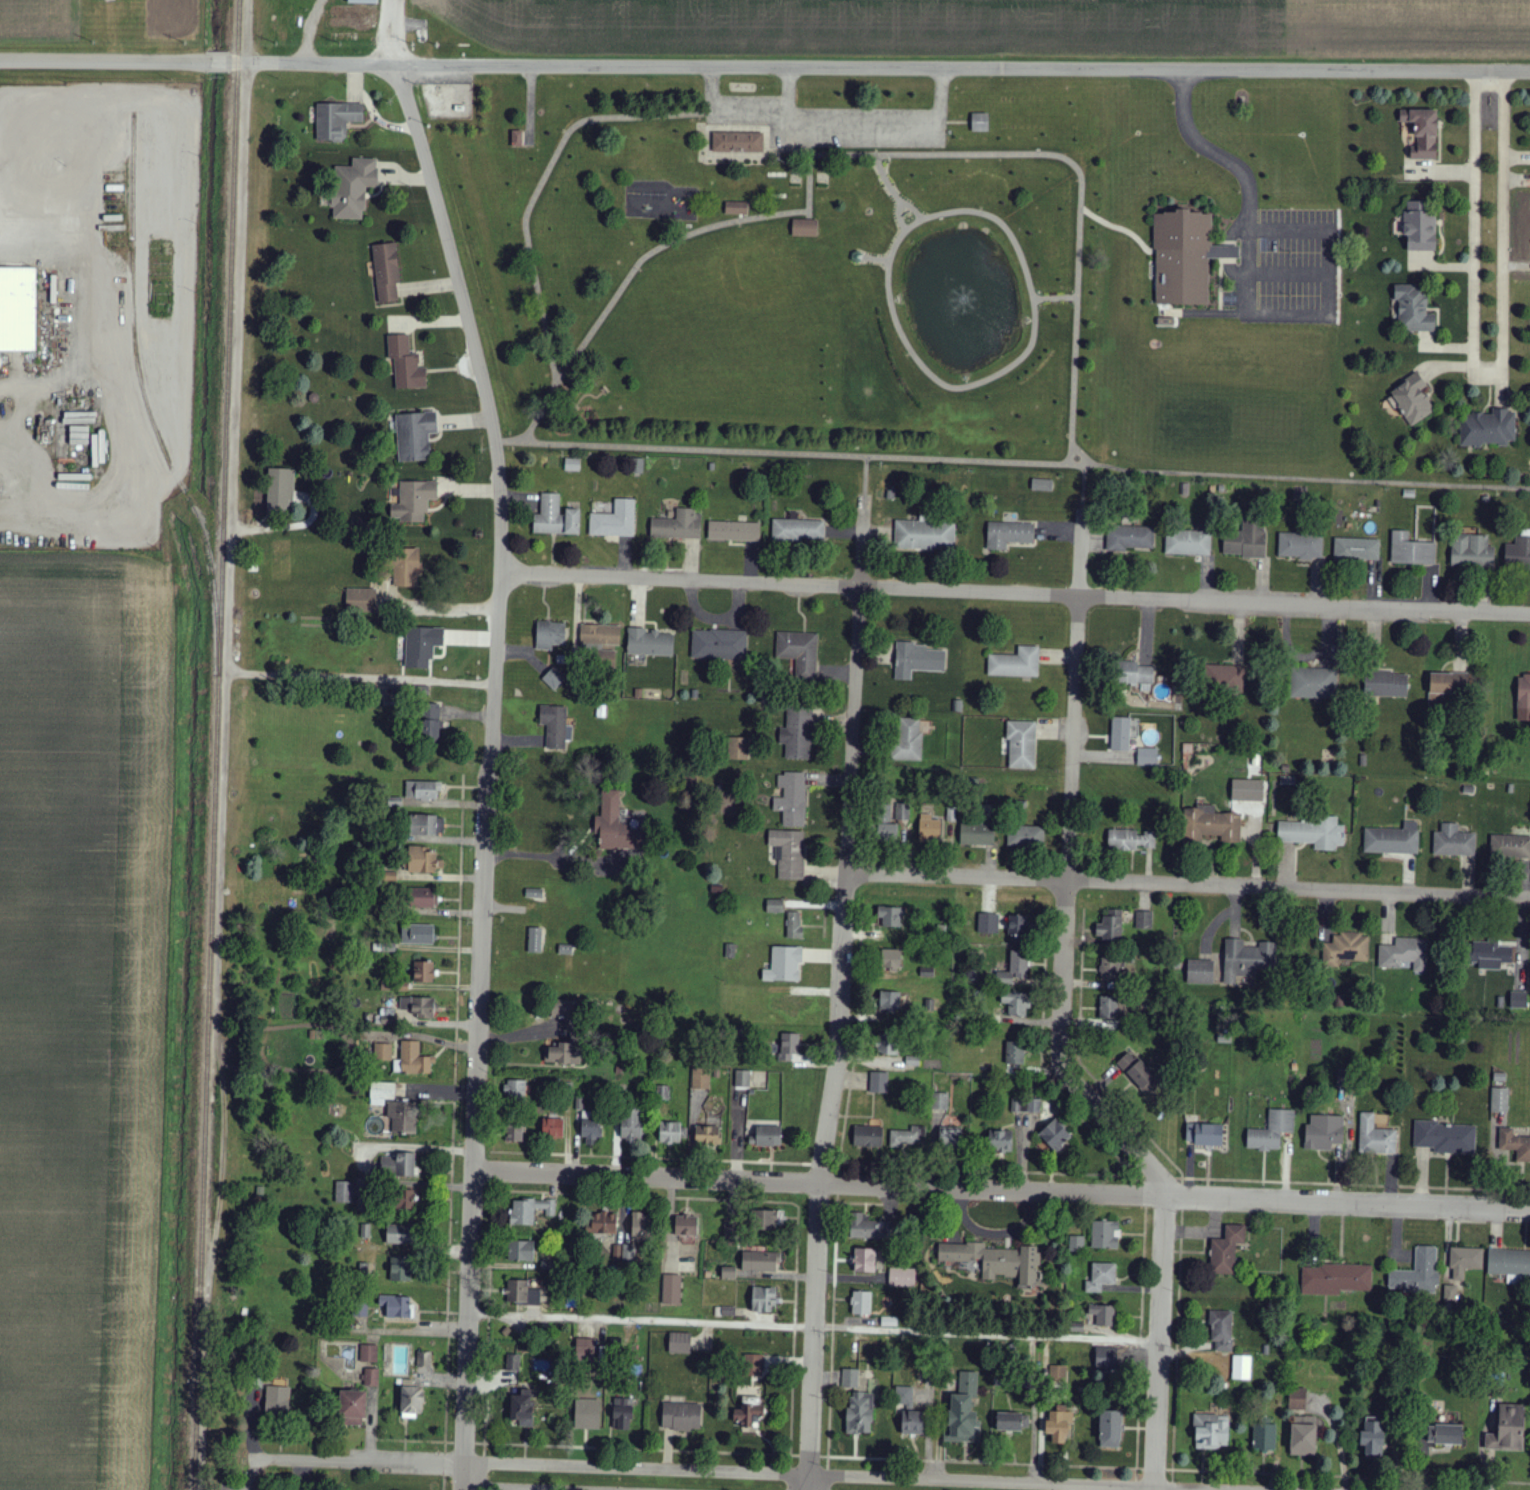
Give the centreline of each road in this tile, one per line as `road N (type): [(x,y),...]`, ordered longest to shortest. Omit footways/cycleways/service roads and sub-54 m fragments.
road 1 (residential): [(461,1489),(496,570),(494,430),(395,61)]
road 2 (residential): [(232,58),(1529,69)]
road 3 (residential): [(1529,1210),(472,1168)]
road 4 (residential): [(1529,616),(496,570)]
road 5 (residential): [(808,1489),(817,1184),(837,1053),(862,494)]
road 6 (residential): [(248,58),(217,984)]
road 7 (residential): [(1163,1195),(1159,1173),(1059,1075),(1079,506)]
road 8 (residential): [(1181,1489),(462,1464)]
road 9 (residential): [(1529,899),(844,870)]
road 10 (residential): [(1470,68),(1471,371),(1501,372),(1501,69)]
road 11 (residential): [(1153,1489),(1163,1195)]
road 12 (residential): [(217,984),(225,1104),(211,1264)]
road 13 (residential): [(462,1464),(204,1456)]
road 14 (residential): [(211,1264),(203,1489)]
road 15 (residential): [(0,57),(206,58)]

